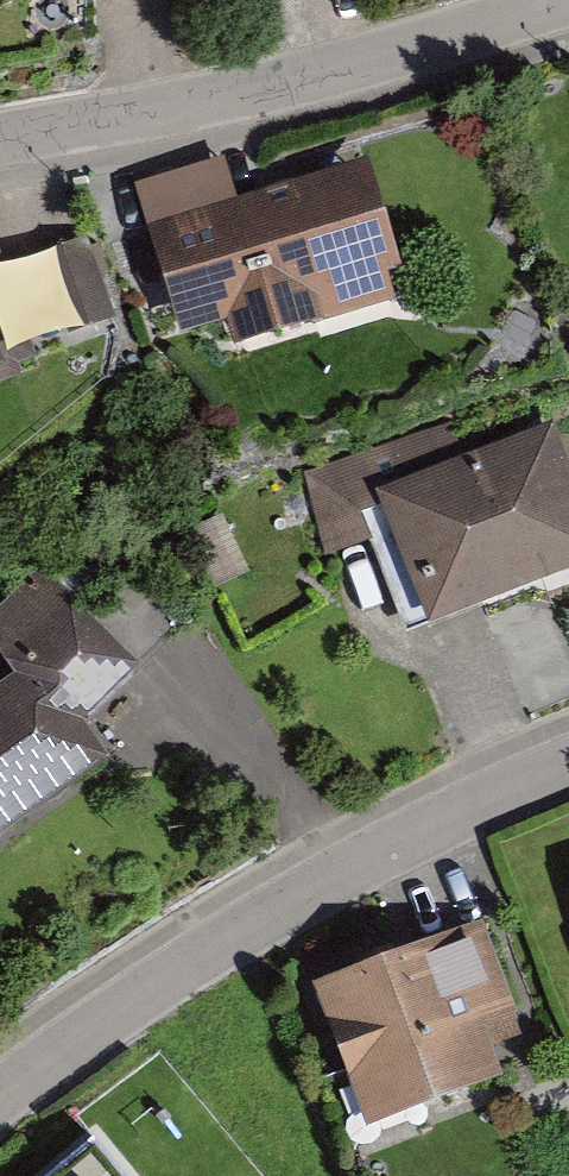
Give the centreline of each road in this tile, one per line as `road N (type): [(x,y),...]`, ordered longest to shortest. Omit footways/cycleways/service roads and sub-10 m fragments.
road 1 (residential): [(568,766),(373,854),(196,957),(0,1098)]
road 2 (residential): [(0,138),(303,82),(568,0)]

